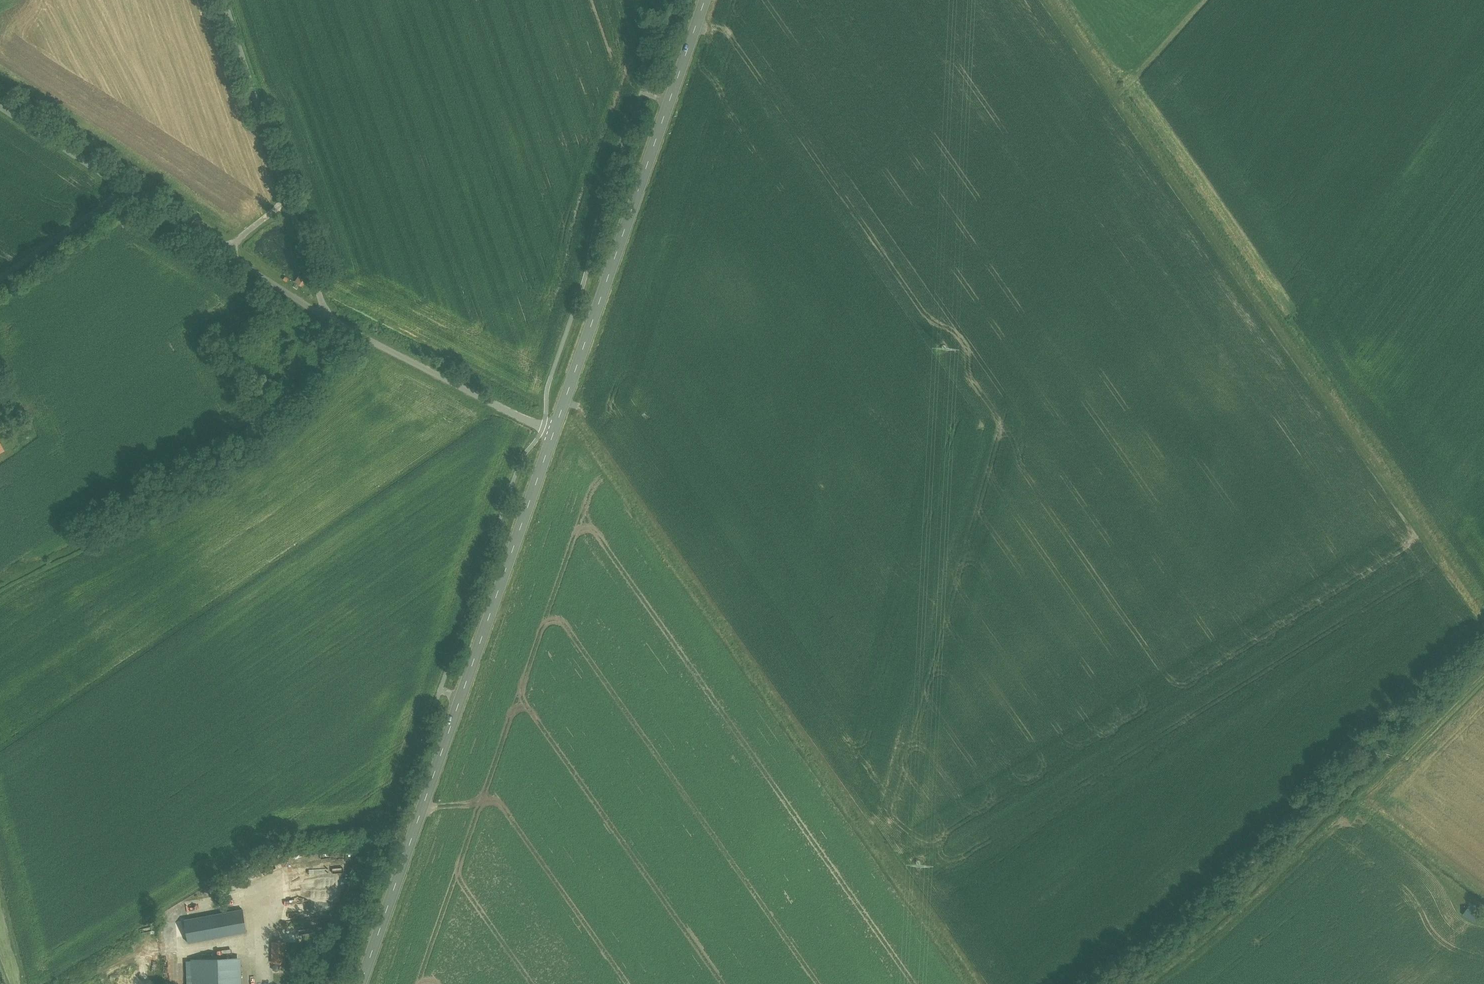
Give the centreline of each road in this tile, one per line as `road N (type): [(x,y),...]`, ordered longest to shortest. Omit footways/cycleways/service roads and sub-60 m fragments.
road 1 (tertiary): [(554,435),(359,983)]
road 2 (tertiary): [(704,0),(554,435)]
road 3 (unclassified): [(329,318),(554,435)]
road 4 (unclassified): [(224,0),(288,204)]
road 5 (unclassified): [(127,189),(0,279)]
road 6 (unclassified): [(127,189),(0,104)]
road 7 (unclassified): [(329,318),(226,251)]
road 8 (unclassified): [(288,204),(329,318)]

